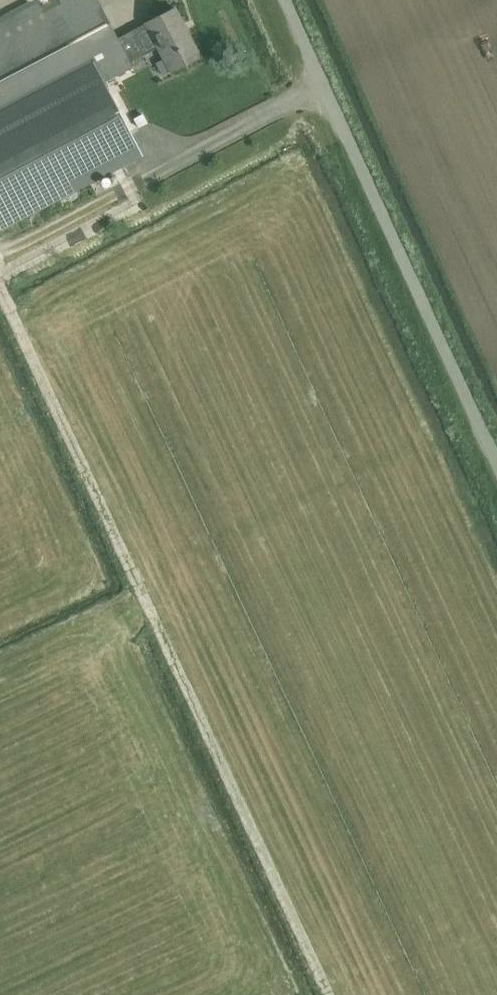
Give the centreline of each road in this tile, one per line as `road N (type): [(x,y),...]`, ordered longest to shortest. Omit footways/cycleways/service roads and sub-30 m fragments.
road 1 (unclassified): [(496,476),(272,0)]

